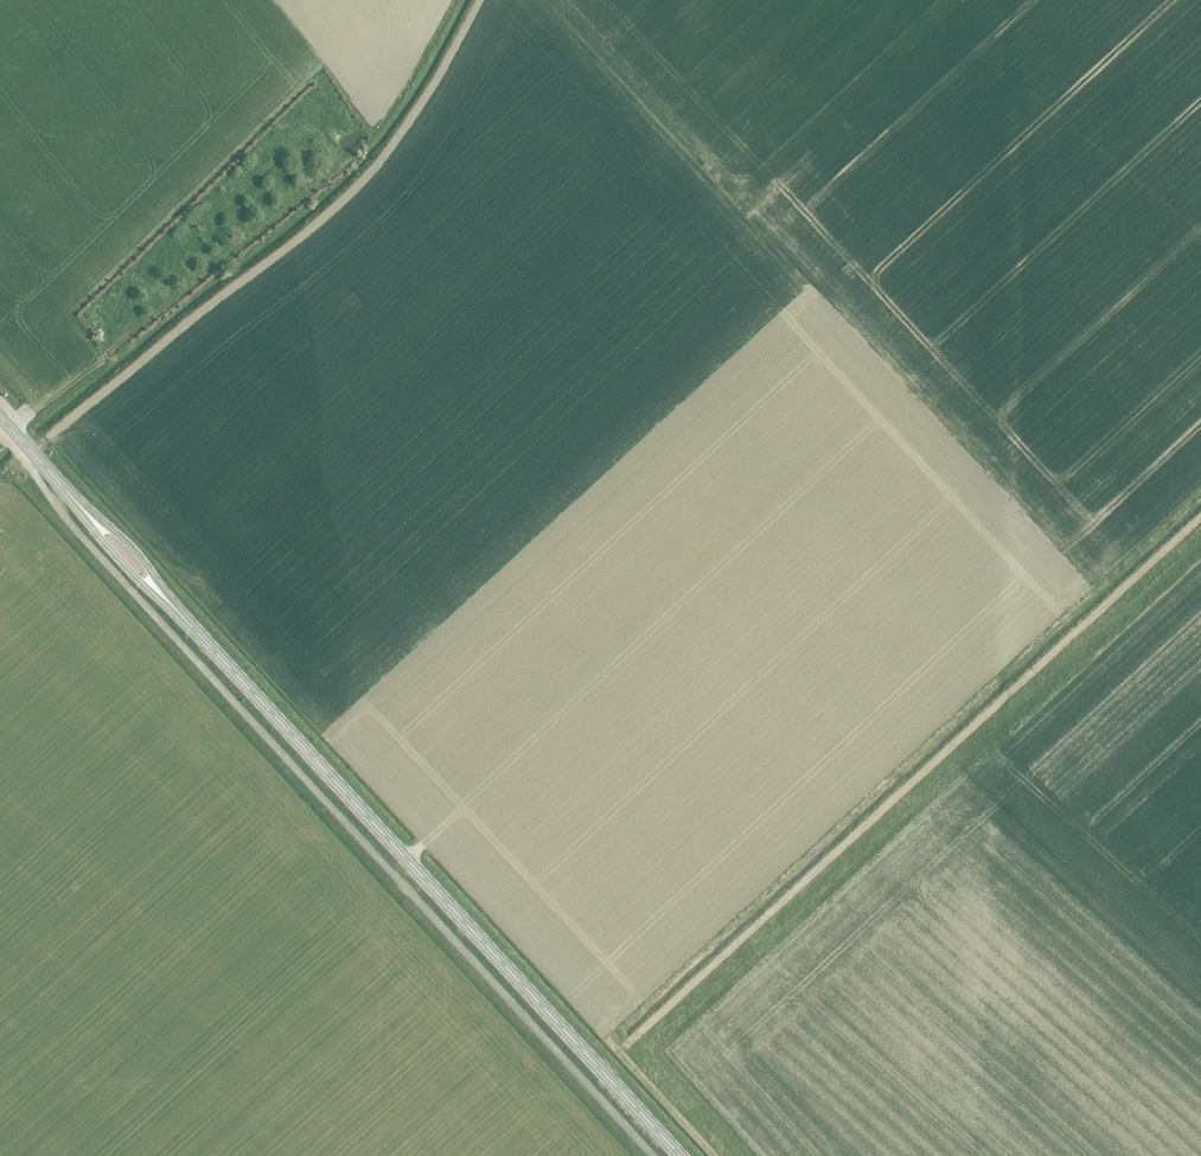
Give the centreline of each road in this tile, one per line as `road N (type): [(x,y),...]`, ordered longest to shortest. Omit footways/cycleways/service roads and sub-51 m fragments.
road 1 (secondary): [(679,1155),(181,616)]
road 2 (secondary): [(181,616),(139,555),(73,498)]
road 3 (secondary): [(73,498),(101,542),(181,616)]

